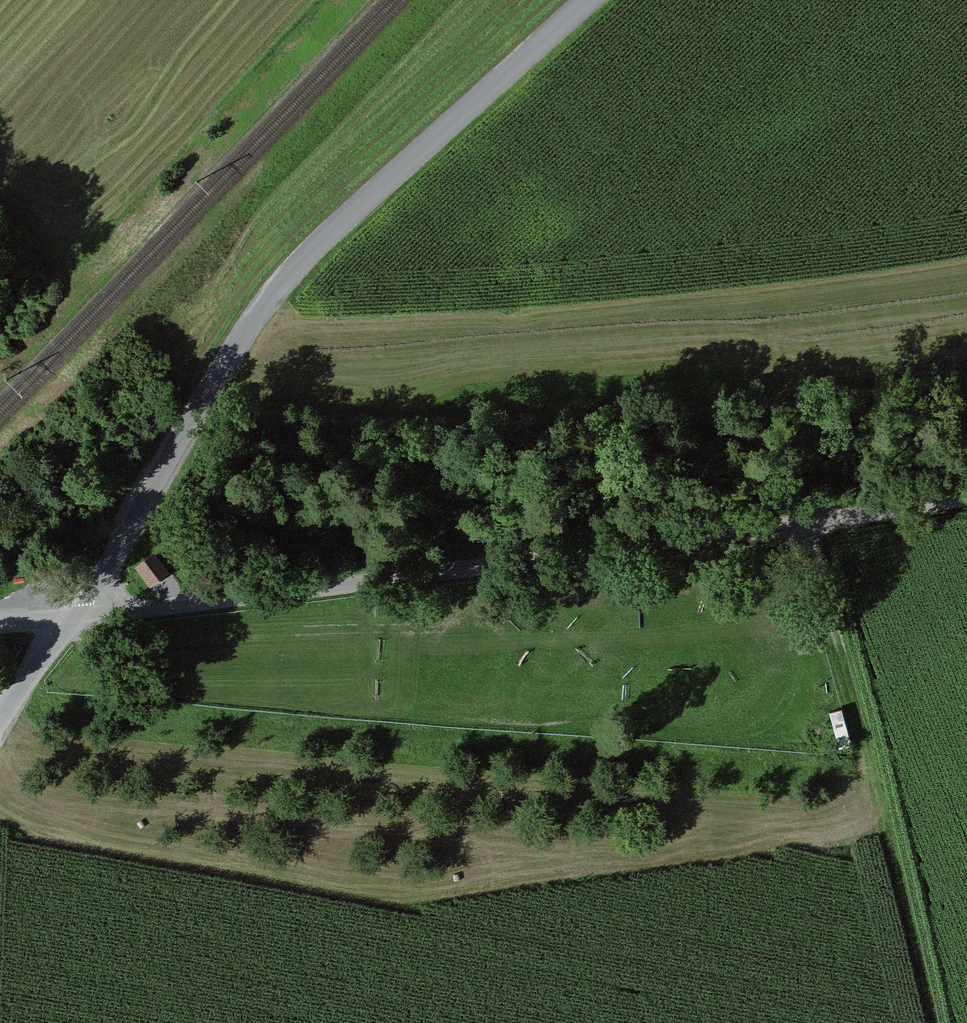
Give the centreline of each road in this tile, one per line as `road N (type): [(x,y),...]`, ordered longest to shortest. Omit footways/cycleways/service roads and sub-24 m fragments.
road 1 (unclassified): [(78,616),(966,499)]
road 2 (residential): [(199,404),(282,281),(591,0)]
road 3 (track): [(881,803),(813,520)]
road 4 (unclassified): [(78,616),(199,404)]
road 5 (unclassified): [(0,729),(78,616)]

